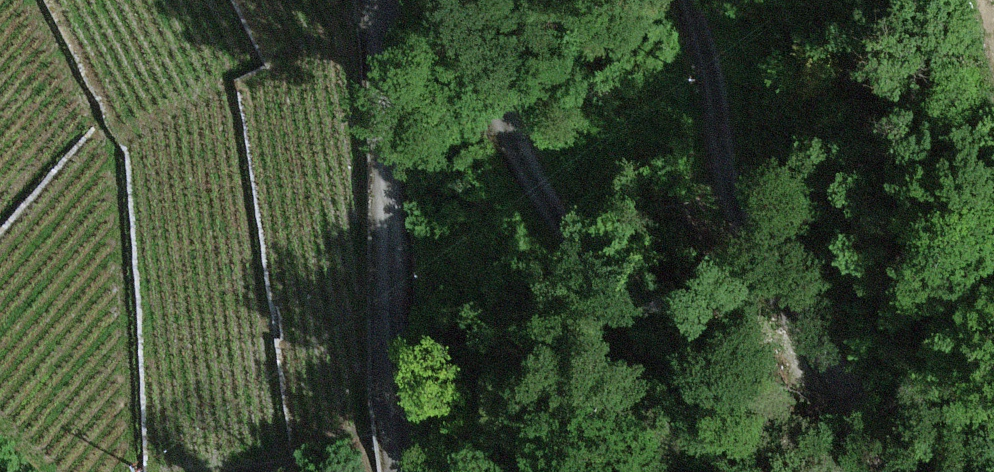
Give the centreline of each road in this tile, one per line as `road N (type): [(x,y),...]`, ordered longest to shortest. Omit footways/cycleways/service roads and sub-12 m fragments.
road 1 (unclassified): [(776,471),(562,219),(502,110),(484,60),(477,0)]
road 2 (unclassified): [(688,0),(736,191),(794,309),(904,471)]
road 3 (unclassified): [(379,0),(415,471)]

